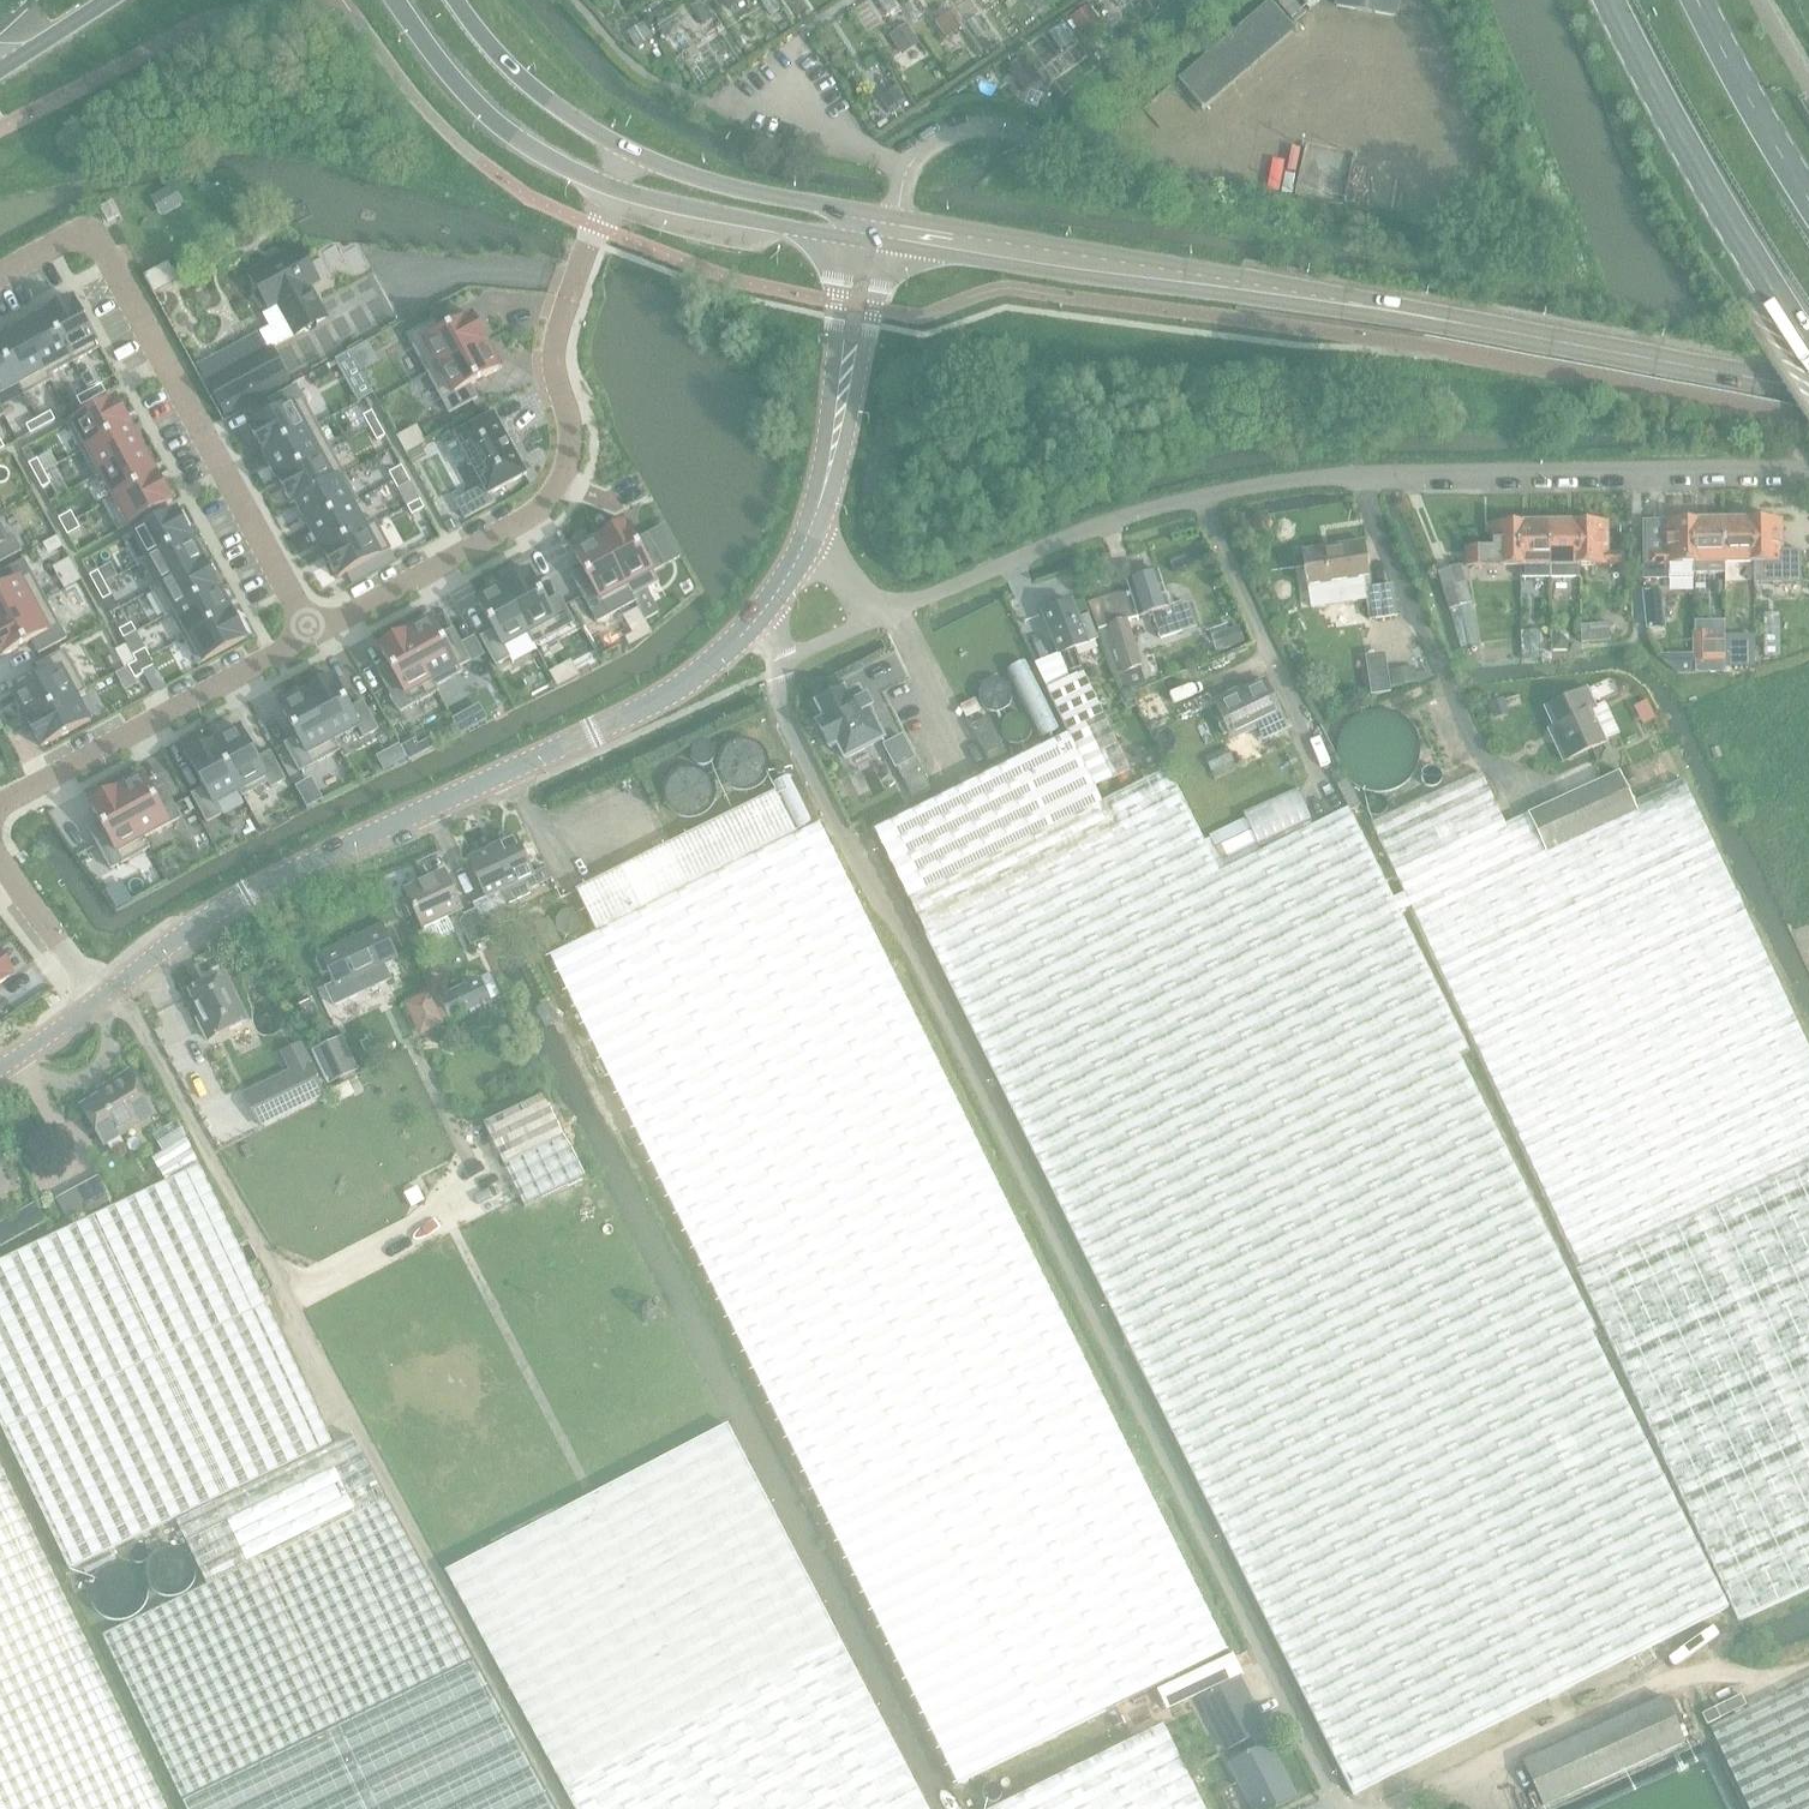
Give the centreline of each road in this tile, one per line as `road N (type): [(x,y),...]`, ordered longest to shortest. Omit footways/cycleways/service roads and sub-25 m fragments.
road 1 (unclassified): [(1342,1808),(783,709),(782,663),(757,617)]
road 2 (unclassified): [(1808,474),(1350,476),(1203,496),(1102,523),(890,613),(859,597),(804,543)]
road 3 (tertiary): [(109,992),(246,893),(645,706),(737,643),(757,617)]
road 4 (residential): [(312,635),(104,254),(86,241),(58,241),(0,272)]
road 5 (tertiary): [(1808,385),(1295,296)]
road 6 (residential): [(569,299),(554,342),(571,471),(550,501),(520,526),(312,635)]
road 7 (tertiary): [(1295,296),(895,224)]
road 8 (tertiary): [(896,248),(1219,294),(1295,296)]
road 9 (primary): [(1613,0),(1704,170),(1808,341)]
road 10 (residential): [(312,635),(0,806)]
road 11 (tertiary): [(398,0),(478,102),(518,138),(614,187)]
road 12 (tertiary): [(895,224),(703,179),(630,149)]
road 13 (tertiary): [(820,493),(846,440),(896,248)]
road 14 (tertiary): [(861,241),(838,301),(820,493)]
road 15 (tertiary): [(614,187),(861,241)]
road 16 (tertiary): [(630,149),(551,101),(459,0)]
road 17 (primary): [(1808,190),(1701,0)]
road 18 (residential): [(0,855),(62,943),(109,992)]
road 19 (tertiary): [(0,1067),(109,992)]
road 20 (unclassified): [(614,187),(569,299)]

